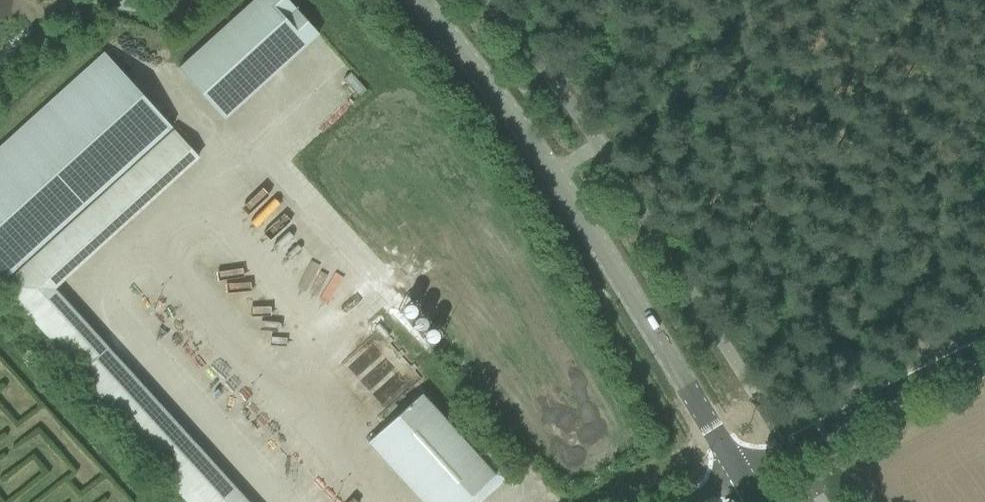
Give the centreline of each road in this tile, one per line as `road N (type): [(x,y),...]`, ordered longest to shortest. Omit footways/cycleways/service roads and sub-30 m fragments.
road 1 (tertiary): [(741,476),(563,185),(418,0)]
road 2 (unclassified): [(741,476),(984,347)]

